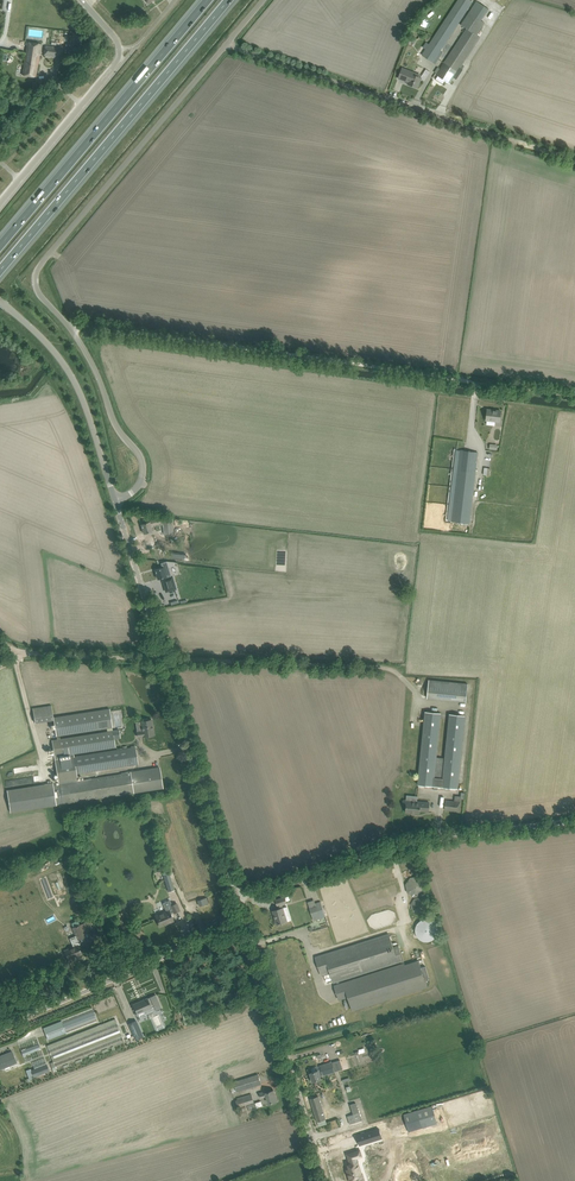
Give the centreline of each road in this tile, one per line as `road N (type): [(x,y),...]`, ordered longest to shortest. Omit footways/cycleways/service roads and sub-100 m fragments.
road 1 (unclassified): [(115,504),(137,488),(141,460),(115,422),(87,354),(36,288),(37,270),(265,0)]
road 2 (track): [(63,320),(142,325),(574,390)]
road 3 (motorway): [(0,270),(230,0)]
road 4 (unclassified): [(237,899),(393,845),(574,820)]
road 5 (motorway): [(207,0),(0,245)]
road 6 (unclassified): [(322,1180),(244,923)]
road 7 (unclassified): [(0,1026),(244,923)]
road 8 (unclassified): [(0,205),(118,57),(115,42),(80,0)]
road 9 (unclassified): [(237,899),(162,660)]
road 10 (unclassified): [(115,504),(71,375),(0,301)]
road 11 (unclassified): [(162,660),(31,653),(0,641)]
road 12 (unclassified): [(162,660),(115,504)]

